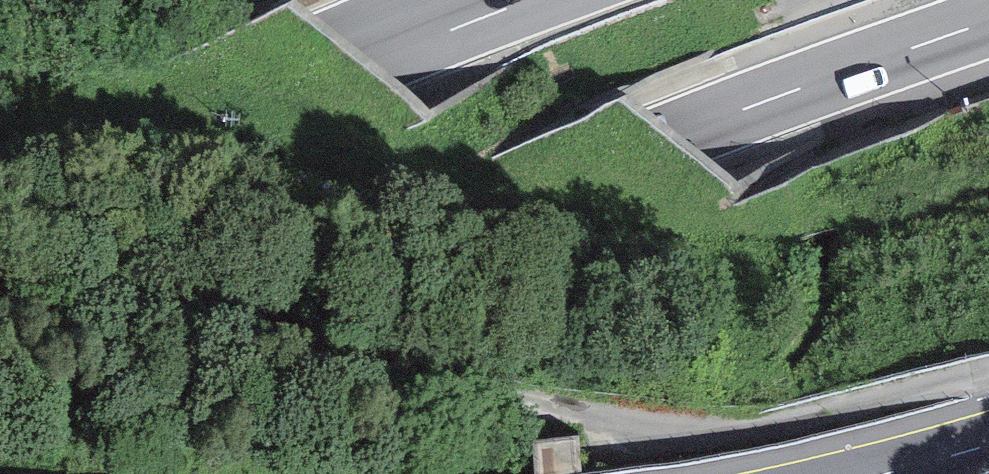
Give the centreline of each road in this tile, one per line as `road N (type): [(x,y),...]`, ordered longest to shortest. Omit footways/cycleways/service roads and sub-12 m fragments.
road 1 (motorway): [(0,446),(500,205),(988,21)]
road 2 (track): [(988,382),(976,374),(745,434),(626,420),(104,308),(0,298)]
road 3 (motorway): [(479,0),(0,208)]

